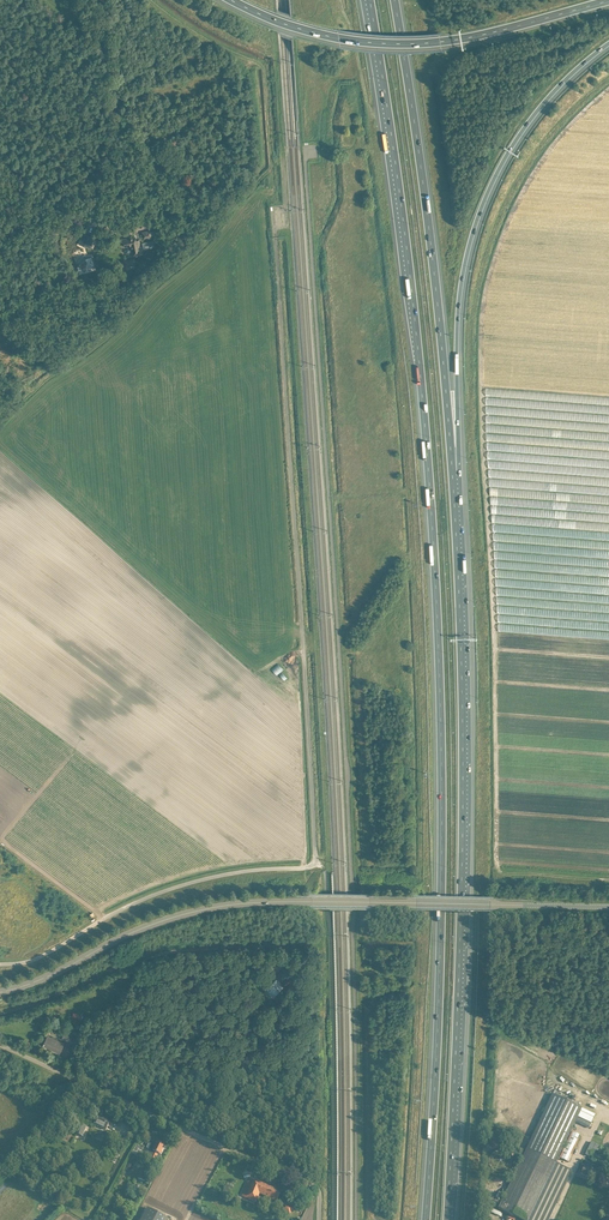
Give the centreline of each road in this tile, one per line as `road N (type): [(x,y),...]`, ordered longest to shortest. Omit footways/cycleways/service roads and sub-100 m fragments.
road 1 (motorway): [(370,0),(413,298),(438,646),(441,931),(426,1219)]
road 2 (track): [(0,965),(31,963),(119,910),(185,885),(313,862),(276,243)]
road 3 (motorway): [(447,1219),(463,836),(453,475)]
road 4 (unclassified): [(0,991),(141,928),(217,907),(494,904)]
road 5 (motorway): [(453,475),(457,335),(479,213),(537,111),(608,43)]
road 6 (motorway): [(453,475),(431,241),(394,0)]
road 7 (motorway): [(233,0),(293,27),(390,44),(471,36),(608,0)]
road 8 (unclassified): [(321,1219),(319,1184),(0,1038)]
road 9 (track): [(0,238),(108,166),(105,0)]

